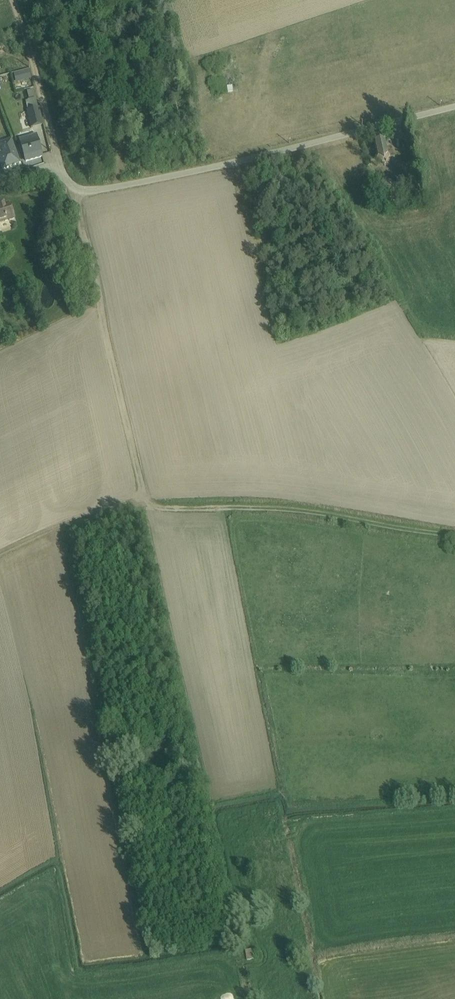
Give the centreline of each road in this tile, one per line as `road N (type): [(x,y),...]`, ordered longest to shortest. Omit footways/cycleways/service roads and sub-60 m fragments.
road 1 (residential): [(0,185),(48,172),(92,193),(454,107)]
road 2 (track): [(78,191),(142,502)]
road 3 (track): [(142,502),(276,508),(454,534)]
road 4 (track): [(63,176),(13,0)]
road 5 (track): [(0,561),(142,502)]

